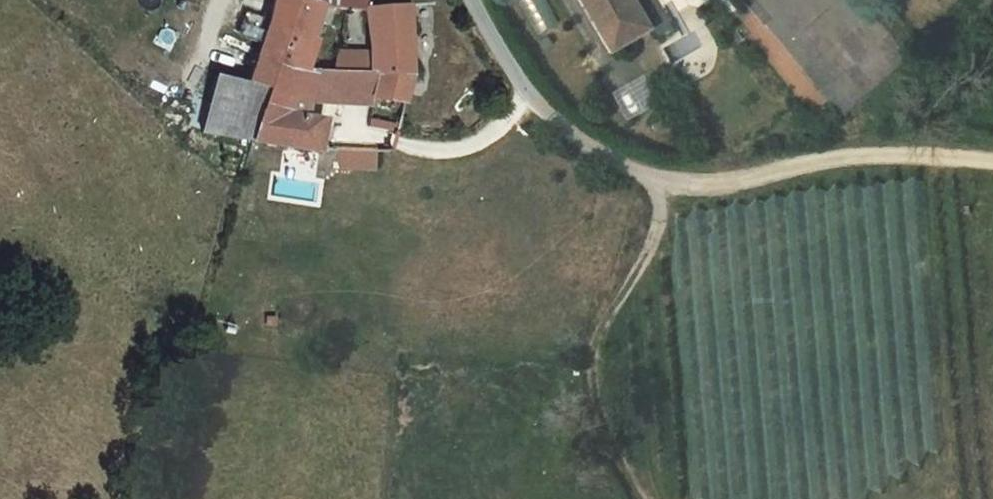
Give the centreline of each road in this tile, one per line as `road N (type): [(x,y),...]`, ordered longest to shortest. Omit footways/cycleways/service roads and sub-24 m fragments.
road 1 (track): [(645,177),(661,215),(654,243),(603,322),(590,375),(640,498)]
road 2 (track): [(671,182),(869,156),(992,163)]
road 3 (unclassified): [(472,0),(528,92),(576,141),(671,182)]

